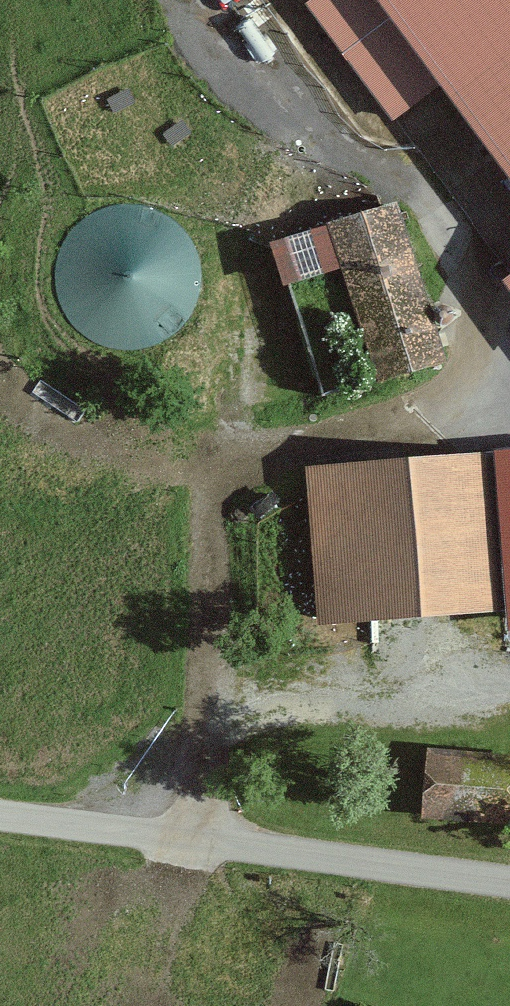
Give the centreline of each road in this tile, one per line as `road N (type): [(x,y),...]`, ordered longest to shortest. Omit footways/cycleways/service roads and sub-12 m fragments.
road 1 (track): [(198,841),(212,693),(214,488),(255,385),(234,233),(185,175),(73,160)]
road 2 (unclassified): [(0,815),(509,880)]

